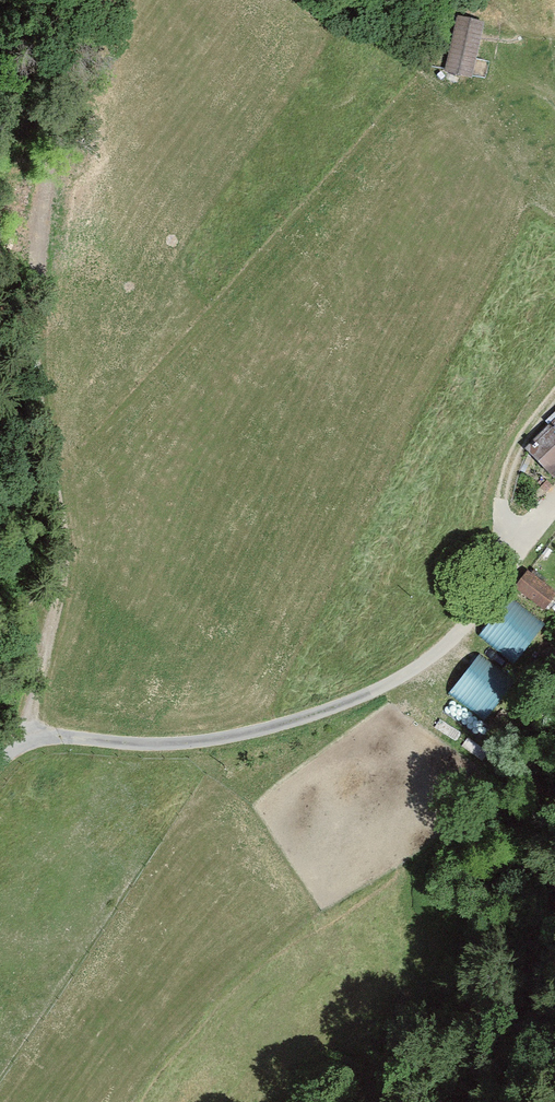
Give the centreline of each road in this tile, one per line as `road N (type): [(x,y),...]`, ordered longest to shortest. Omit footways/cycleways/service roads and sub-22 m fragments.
road 1 (track): [(12,750),(58,594),(25,467),(25,268),(47,0)]
road 2 (unclassified): [(0,764),(12,750),(81,729),(261,731),(396,682),(478,618),(508,574)]
road 3 (track): [(554,396),(518,437),(501,493),(496,527),(508,574)]

